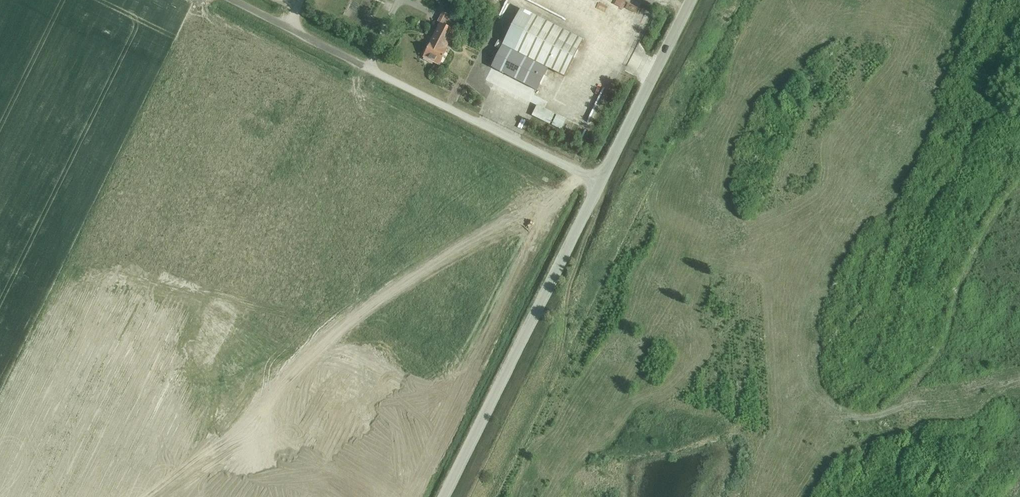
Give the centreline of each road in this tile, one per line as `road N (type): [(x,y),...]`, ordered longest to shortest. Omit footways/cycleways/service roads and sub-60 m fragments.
road 1 (unclassified): [(592,180),(227,0)]
road 2 (unclassified): [(440,496),(592,180)]
road 3 (unclassified): [(592,180),(684,0)]

